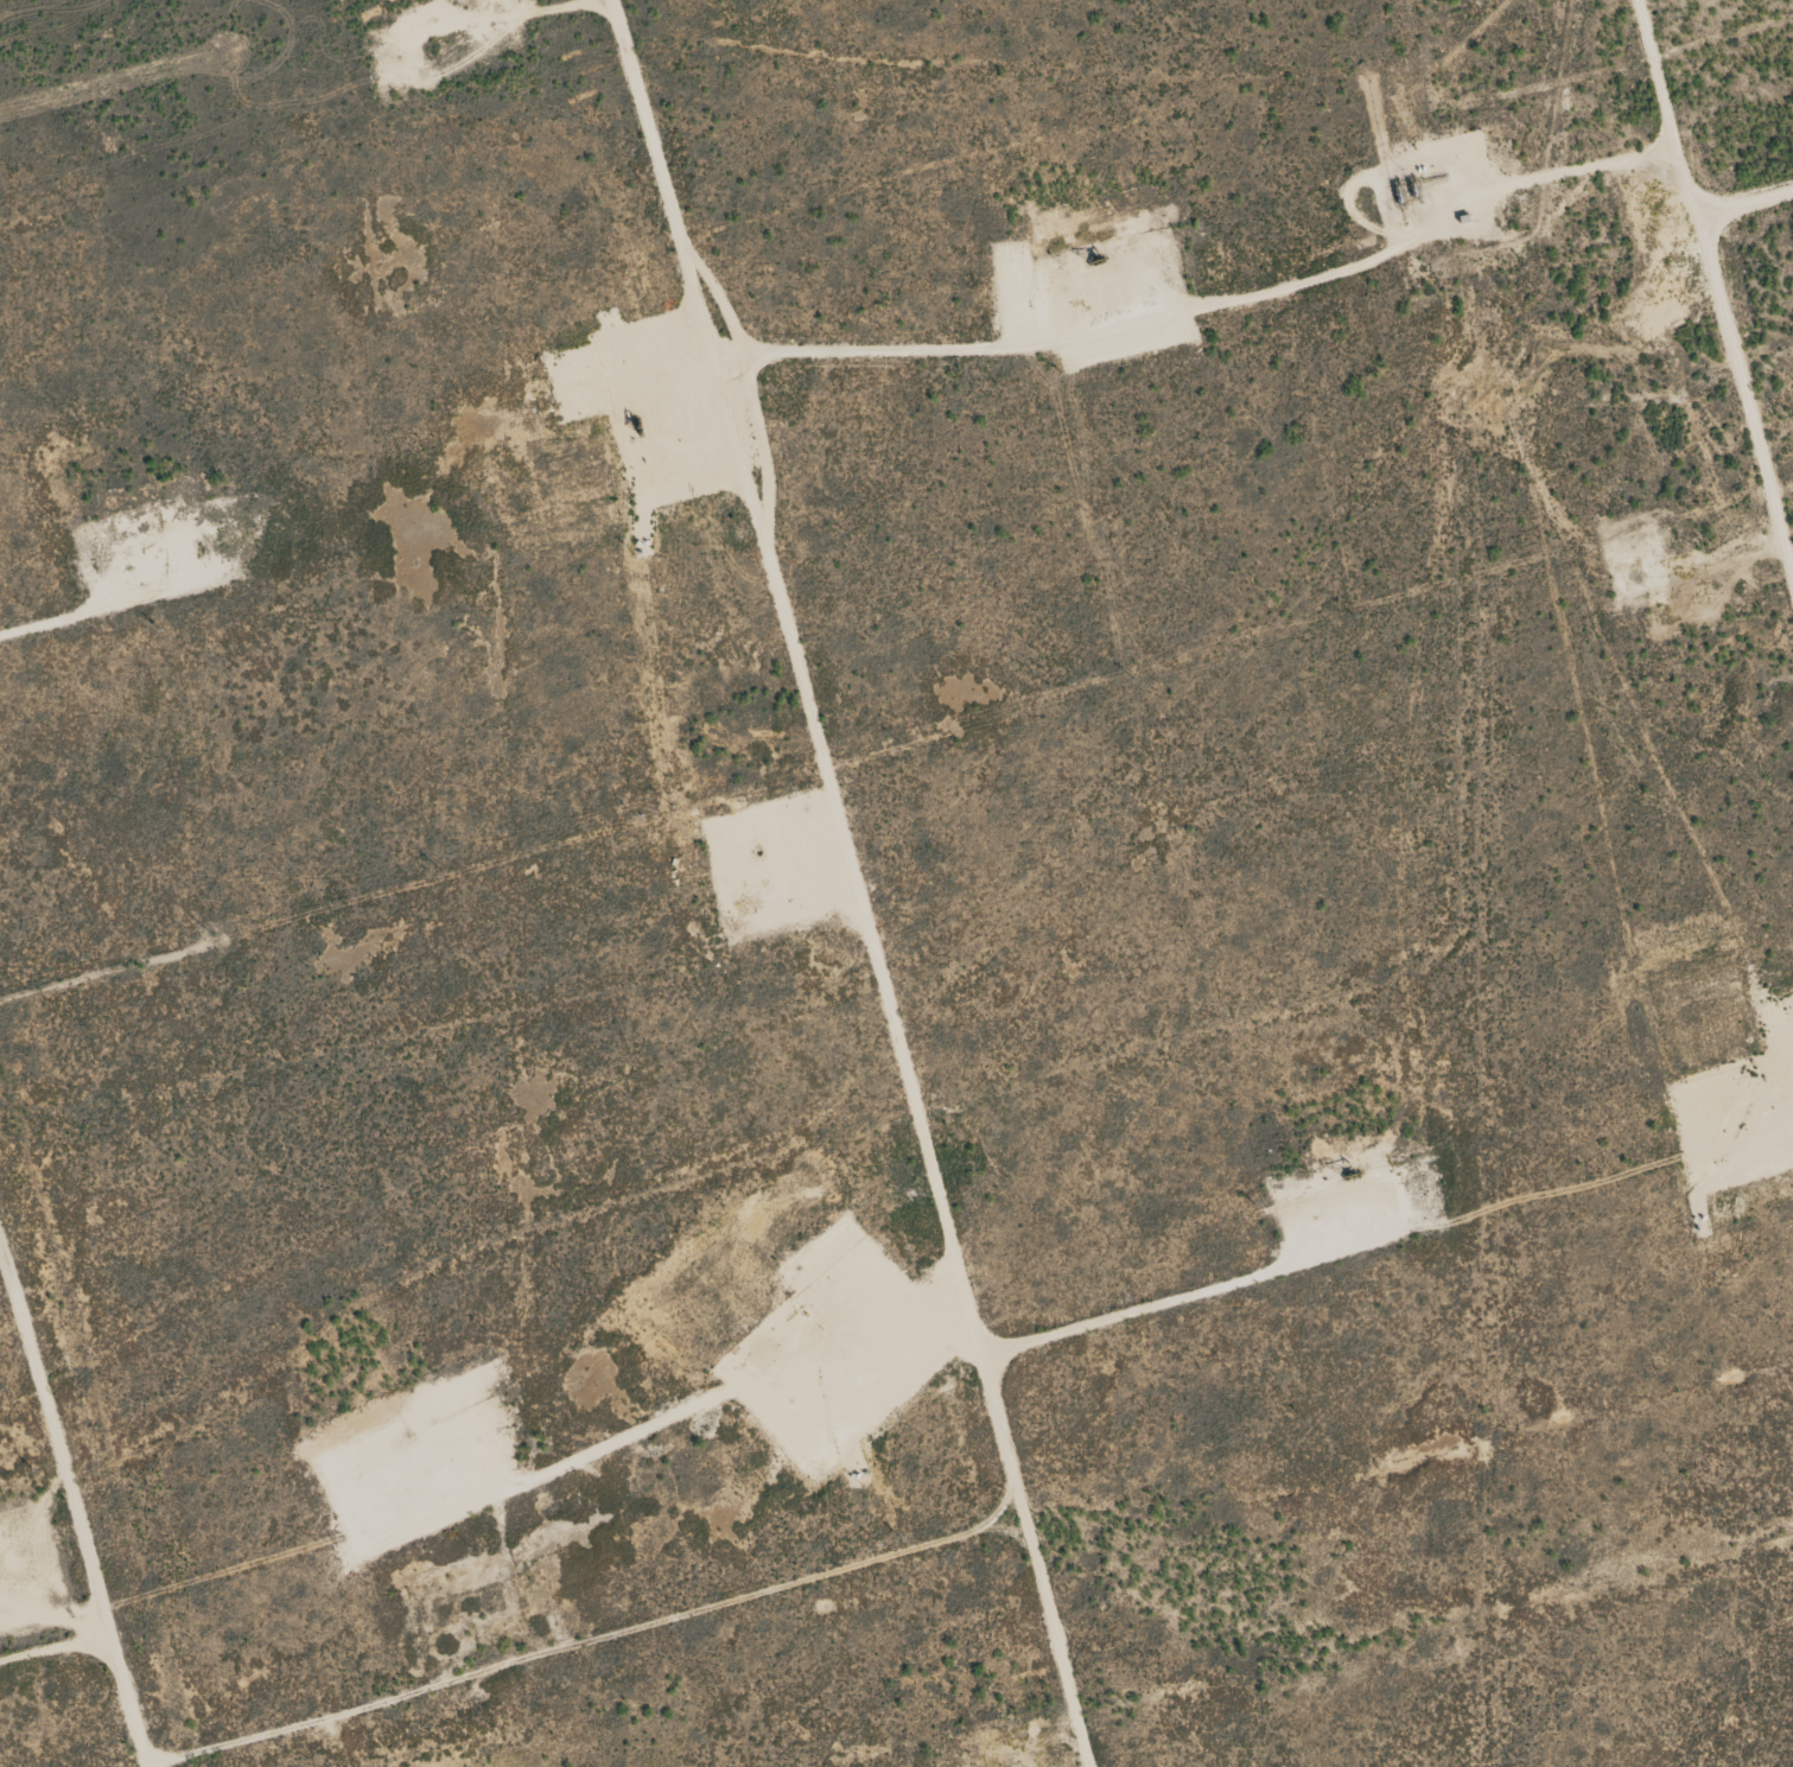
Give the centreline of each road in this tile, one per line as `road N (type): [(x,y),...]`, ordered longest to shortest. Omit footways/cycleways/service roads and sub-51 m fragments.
road 1 (track): [(608,0),(723,381),(1090,1766)]
road 2 (track): [(1792,559),(1643,0)]
road 3 (track): [(0,1273),(146,1766)]

